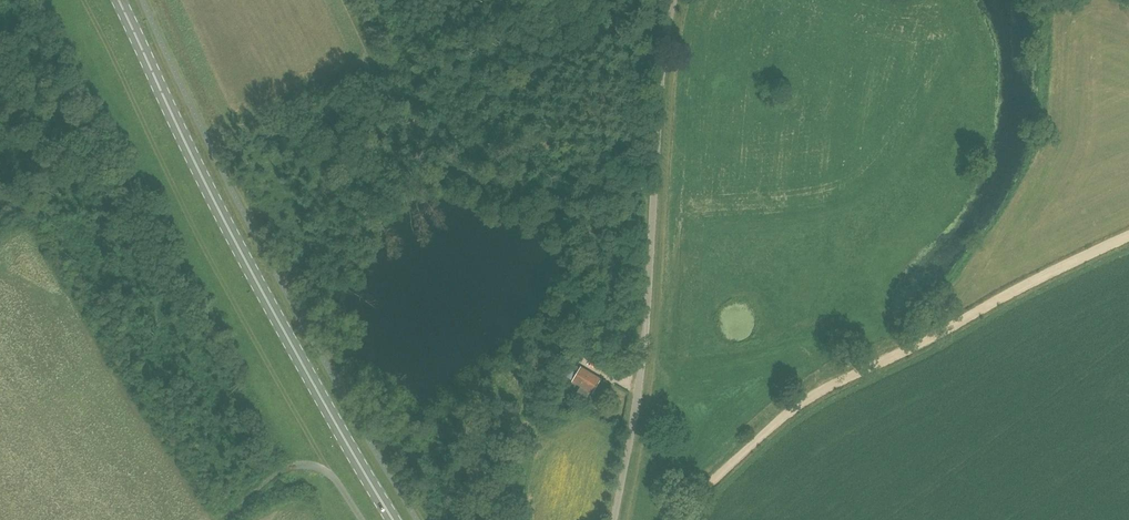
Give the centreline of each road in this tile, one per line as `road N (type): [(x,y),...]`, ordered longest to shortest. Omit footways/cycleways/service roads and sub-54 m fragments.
road 1 (primary): [(392,519),(216,205),(118,0)]
road 2 (track): [(676,519),(747,447),(829,385),(1128,238)]
road 3 (unclassified): [(612,519),(642,369),(660,88),(675,0)]
road 4 (residential): [(362,519),(336,480),(311,466),(284,469),(224,518)]

